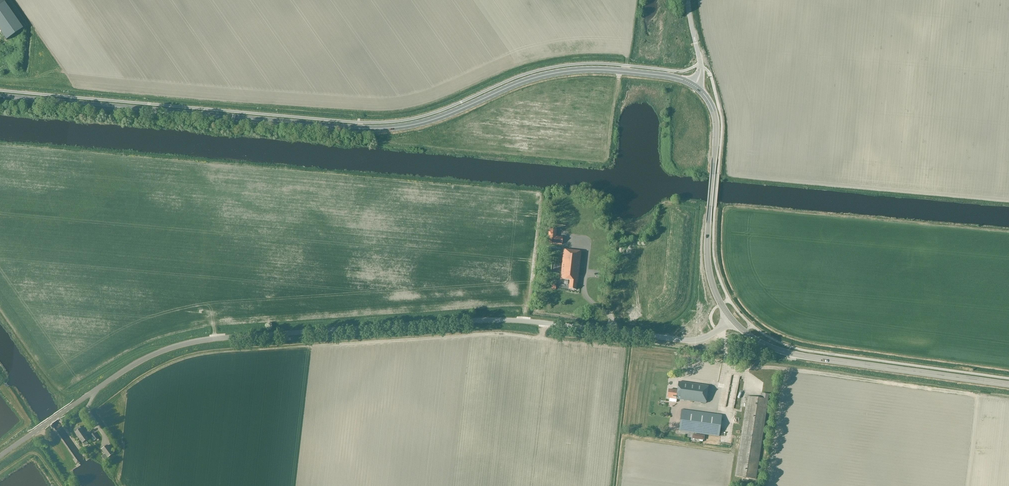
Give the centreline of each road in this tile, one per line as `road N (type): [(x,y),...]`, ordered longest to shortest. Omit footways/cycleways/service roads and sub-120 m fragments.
road 1 (unclassified): [(0,456),(136,364),(196,341),(497,321),(694,340),(731,318)]
road 2 (primary): [(694,85),(657,74),(560,72),(437,117),(379,128),(0,96)]
road 3 (primary): [(1008,385),(783,352),(731,318)]

